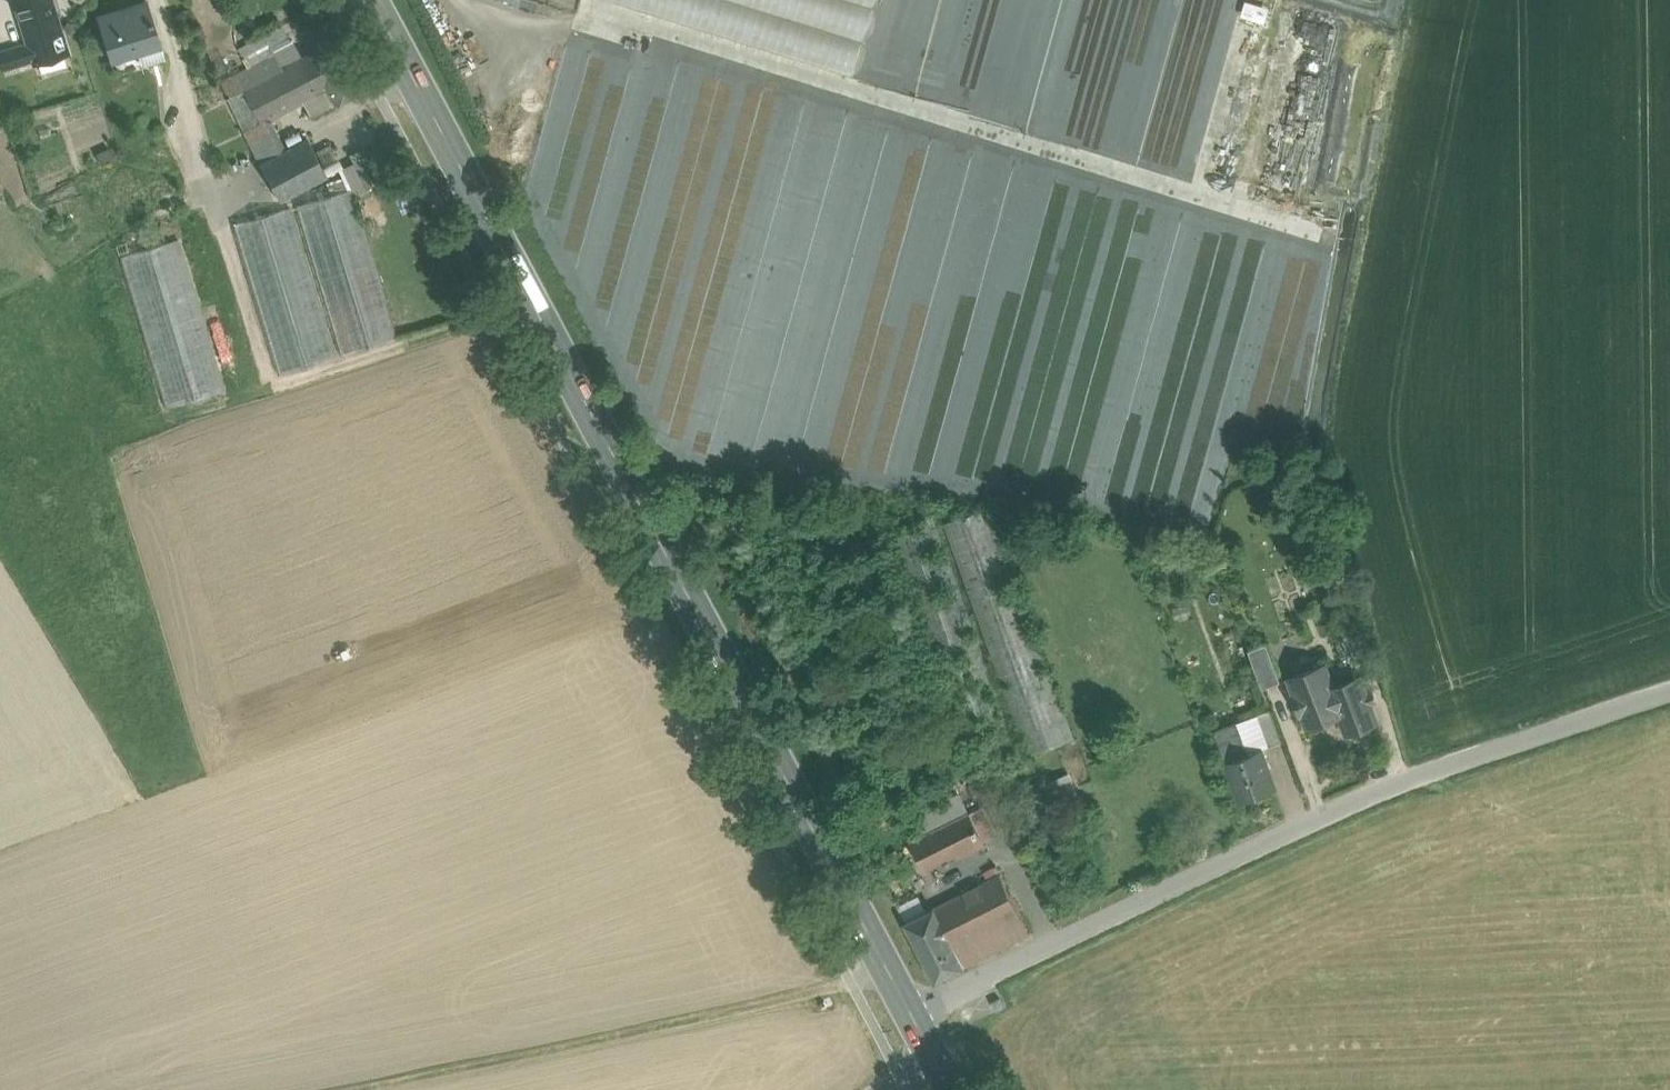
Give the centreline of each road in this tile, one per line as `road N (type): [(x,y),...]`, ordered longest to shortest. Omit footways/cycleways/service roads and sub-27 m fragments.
road 1 (primary): [(377,0),(910,1012)]
road 2 (residential): [(1669,692),(1409,780),(910,1012)]
road 3 (track): [(890,973),(373,1089)]

